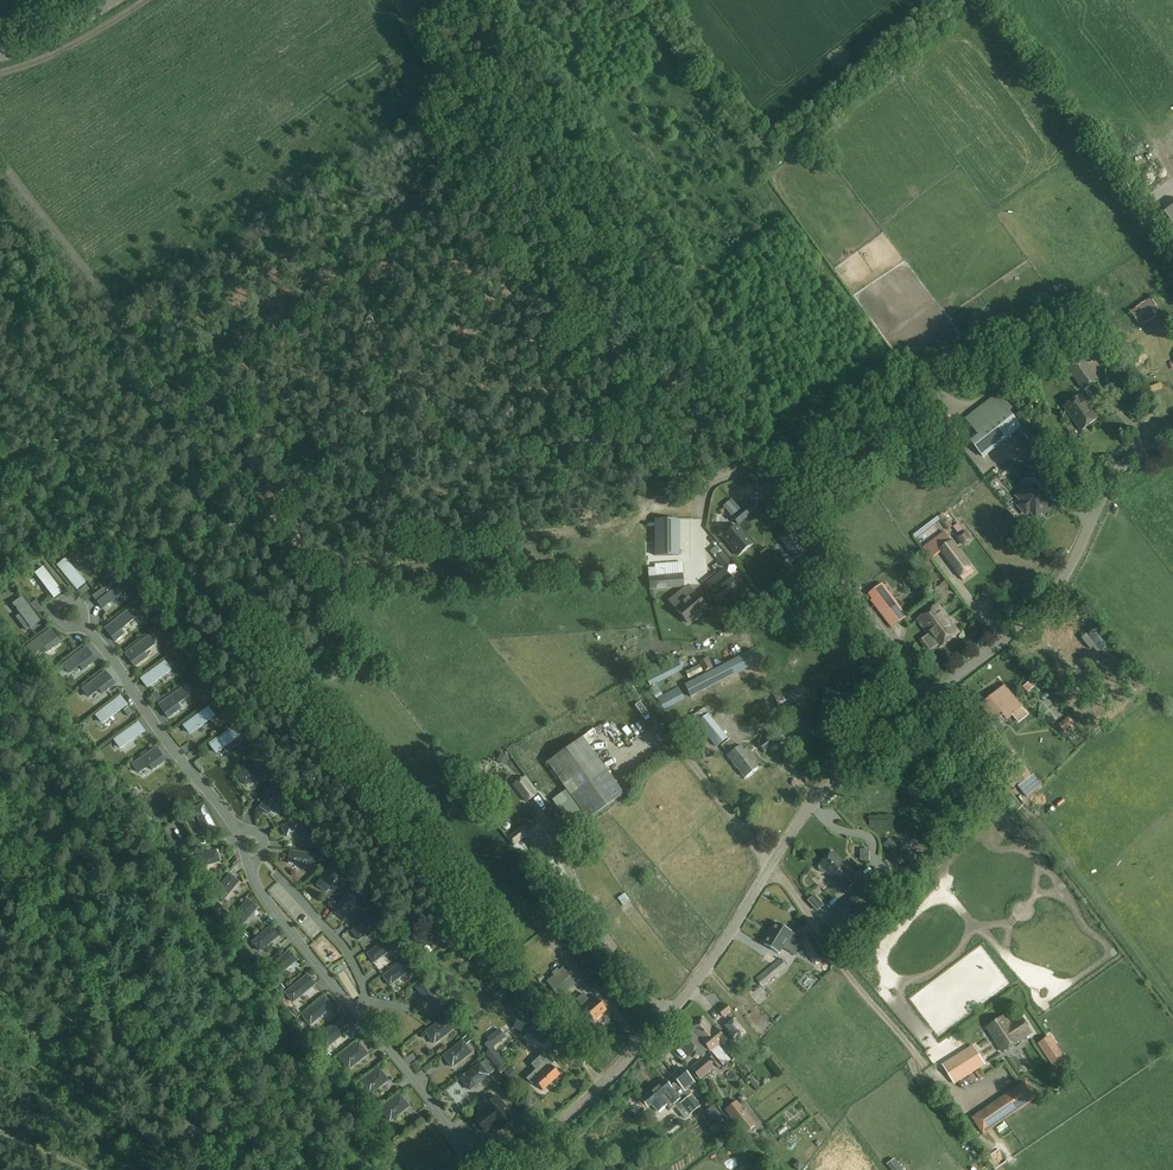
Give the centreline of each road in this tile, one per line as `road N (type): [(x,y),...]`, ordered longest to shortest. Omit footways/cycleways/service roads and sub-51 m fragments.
road 1 (unclassified): [(503,1169),(596,1090),(682,1000),(794,828),(842,772),(1043,605),(1114,477),(1172,429)]
road 2 (track): [(932,697),(762,480),(696,481),(669,463),(552,324),(490,201),(447,86),(393,0)]
road 3 (unclassified): [(221,1169),(0,872)]
road 4 (unclassified): [(0,55),(91,29),(135,0)]

